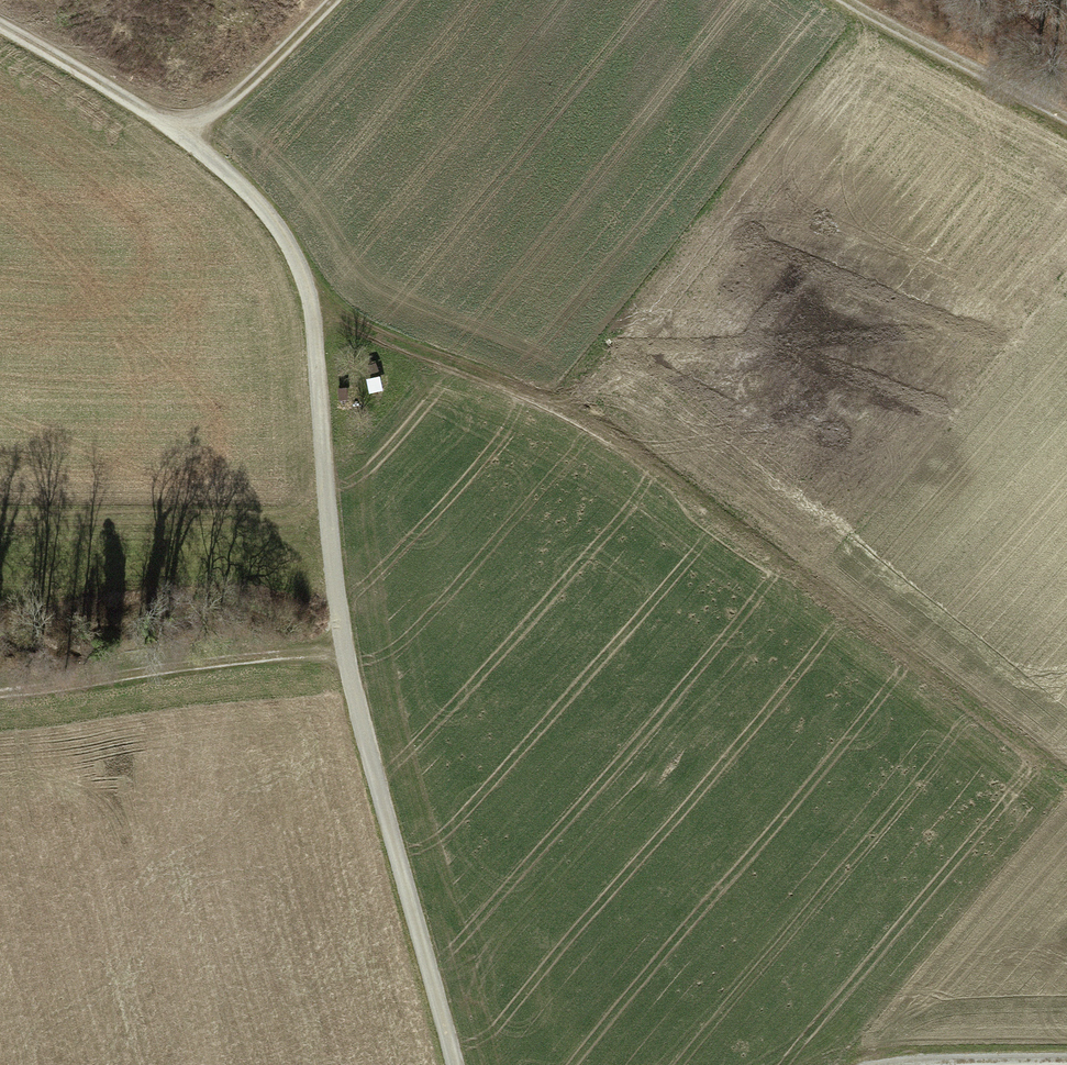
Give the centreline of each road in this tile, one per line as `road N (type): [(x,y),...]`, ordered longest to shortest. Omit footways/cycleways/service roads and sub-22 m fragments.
road 1 (track): [(312,307),(587,421),(1065,782)]
road 2 (track): [(344,645),(312,307),(293,251),(269,215),(190,136),(0,22)]
road 3 (track): [(460,1064),(344,645)]
road 4 (track): [(0,692),(344,645)]
road 5 (track): [(850,0),(1066,118)]
road 6 (track): [(190,136),(334,0)]

